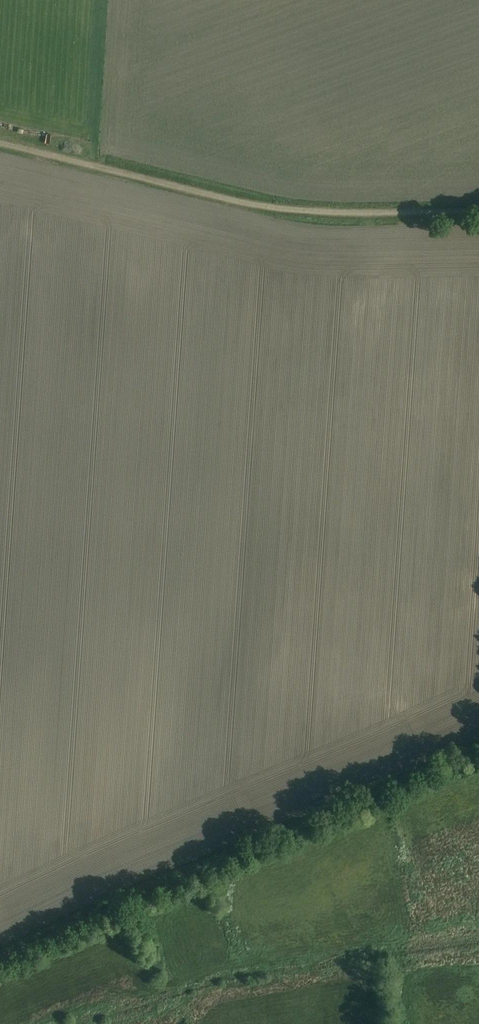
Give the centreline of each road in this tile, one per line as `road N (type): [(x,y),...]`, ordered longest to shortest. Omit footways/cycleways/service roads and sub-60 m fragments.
road 1 (track): [(0,961),(478,743)]
road 2 (unclassified): [(478,211),(254,204),(0,144)]

